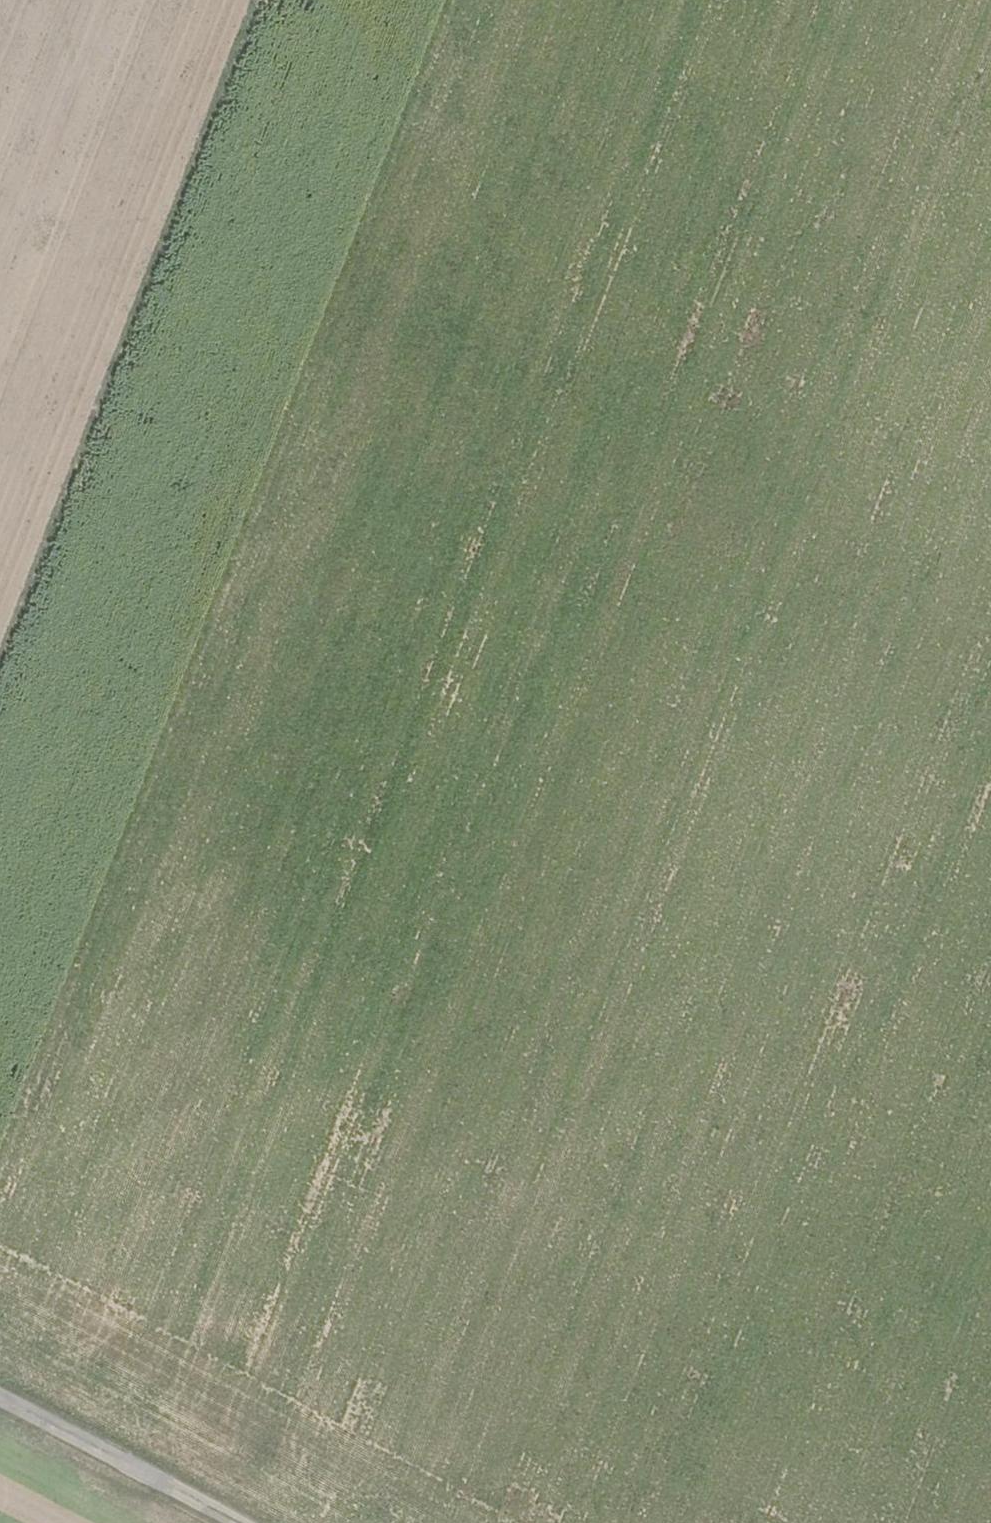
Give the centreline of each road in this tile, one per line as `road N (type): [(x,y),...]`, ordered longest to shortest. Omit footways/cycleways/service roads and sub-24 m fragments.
road 1 (track): [(191,1522),(0,1421)]

